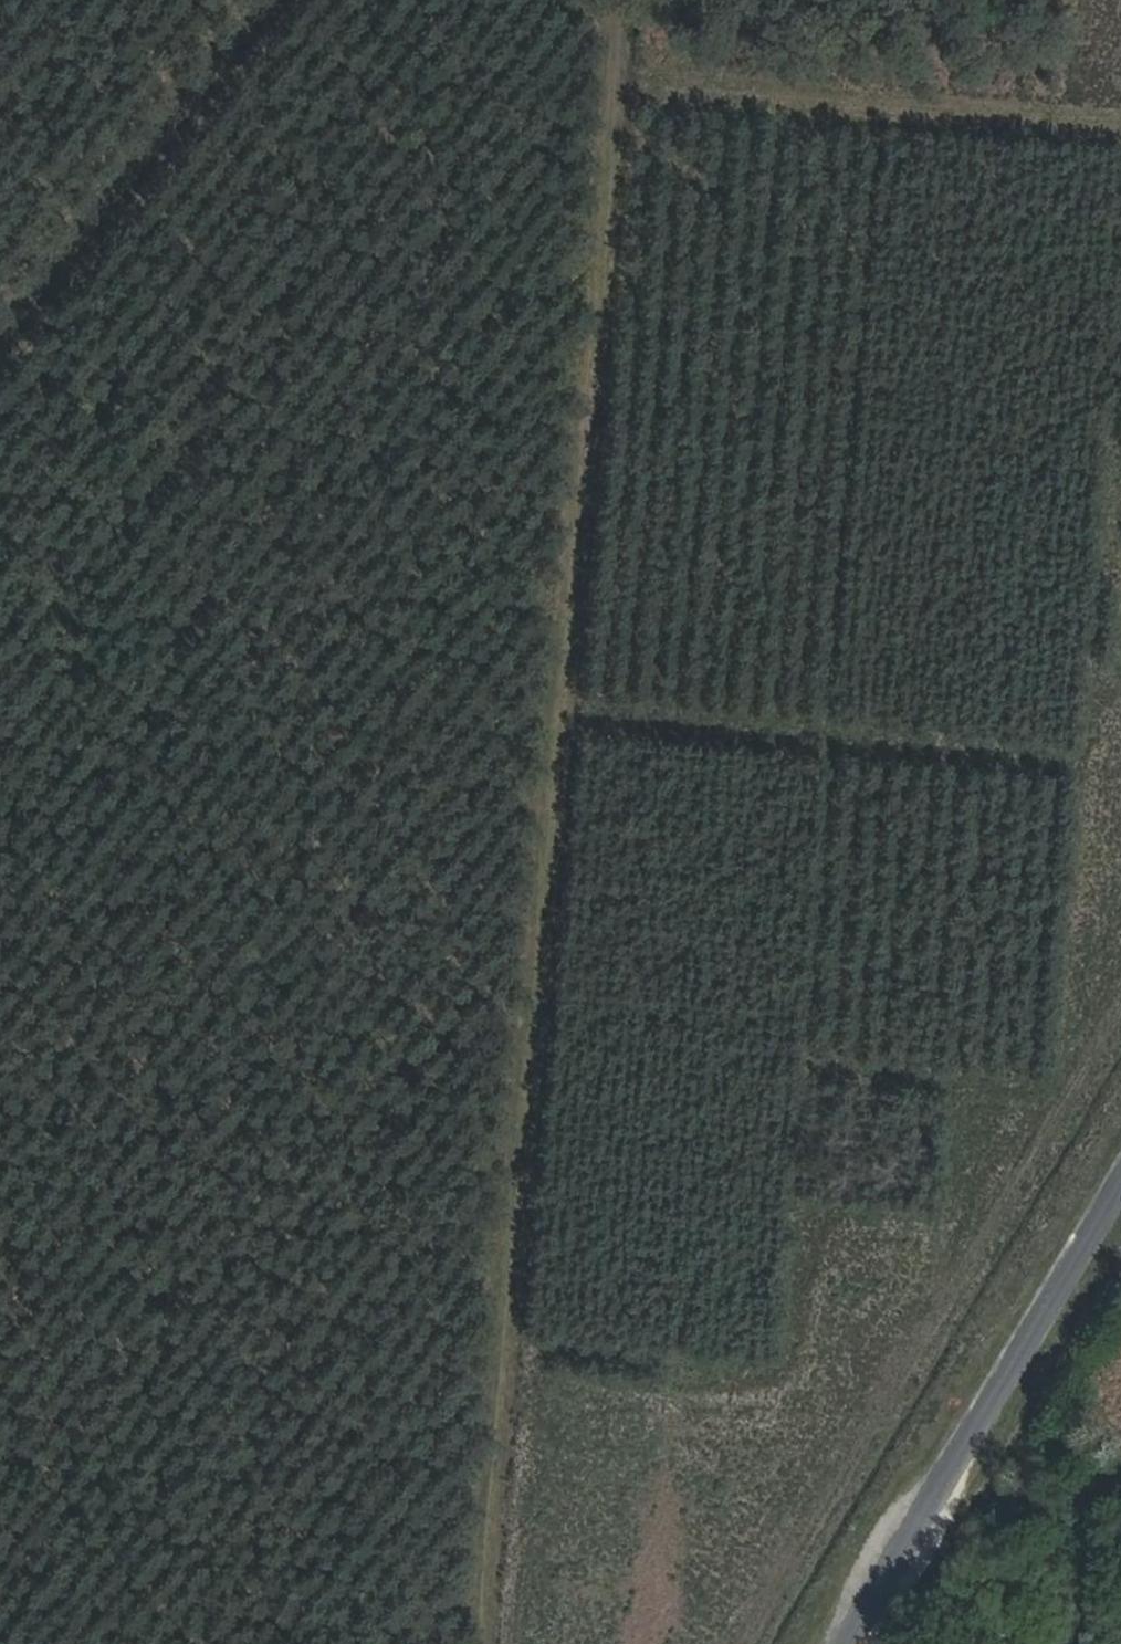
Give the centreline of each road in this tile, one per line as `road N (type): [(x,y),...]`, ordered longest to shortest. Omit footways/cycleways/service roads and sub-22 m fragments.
road 1 (unclassified): [(1120,1174),(842,1643)]
road 2 (track): [(0,407),(325,0)]

